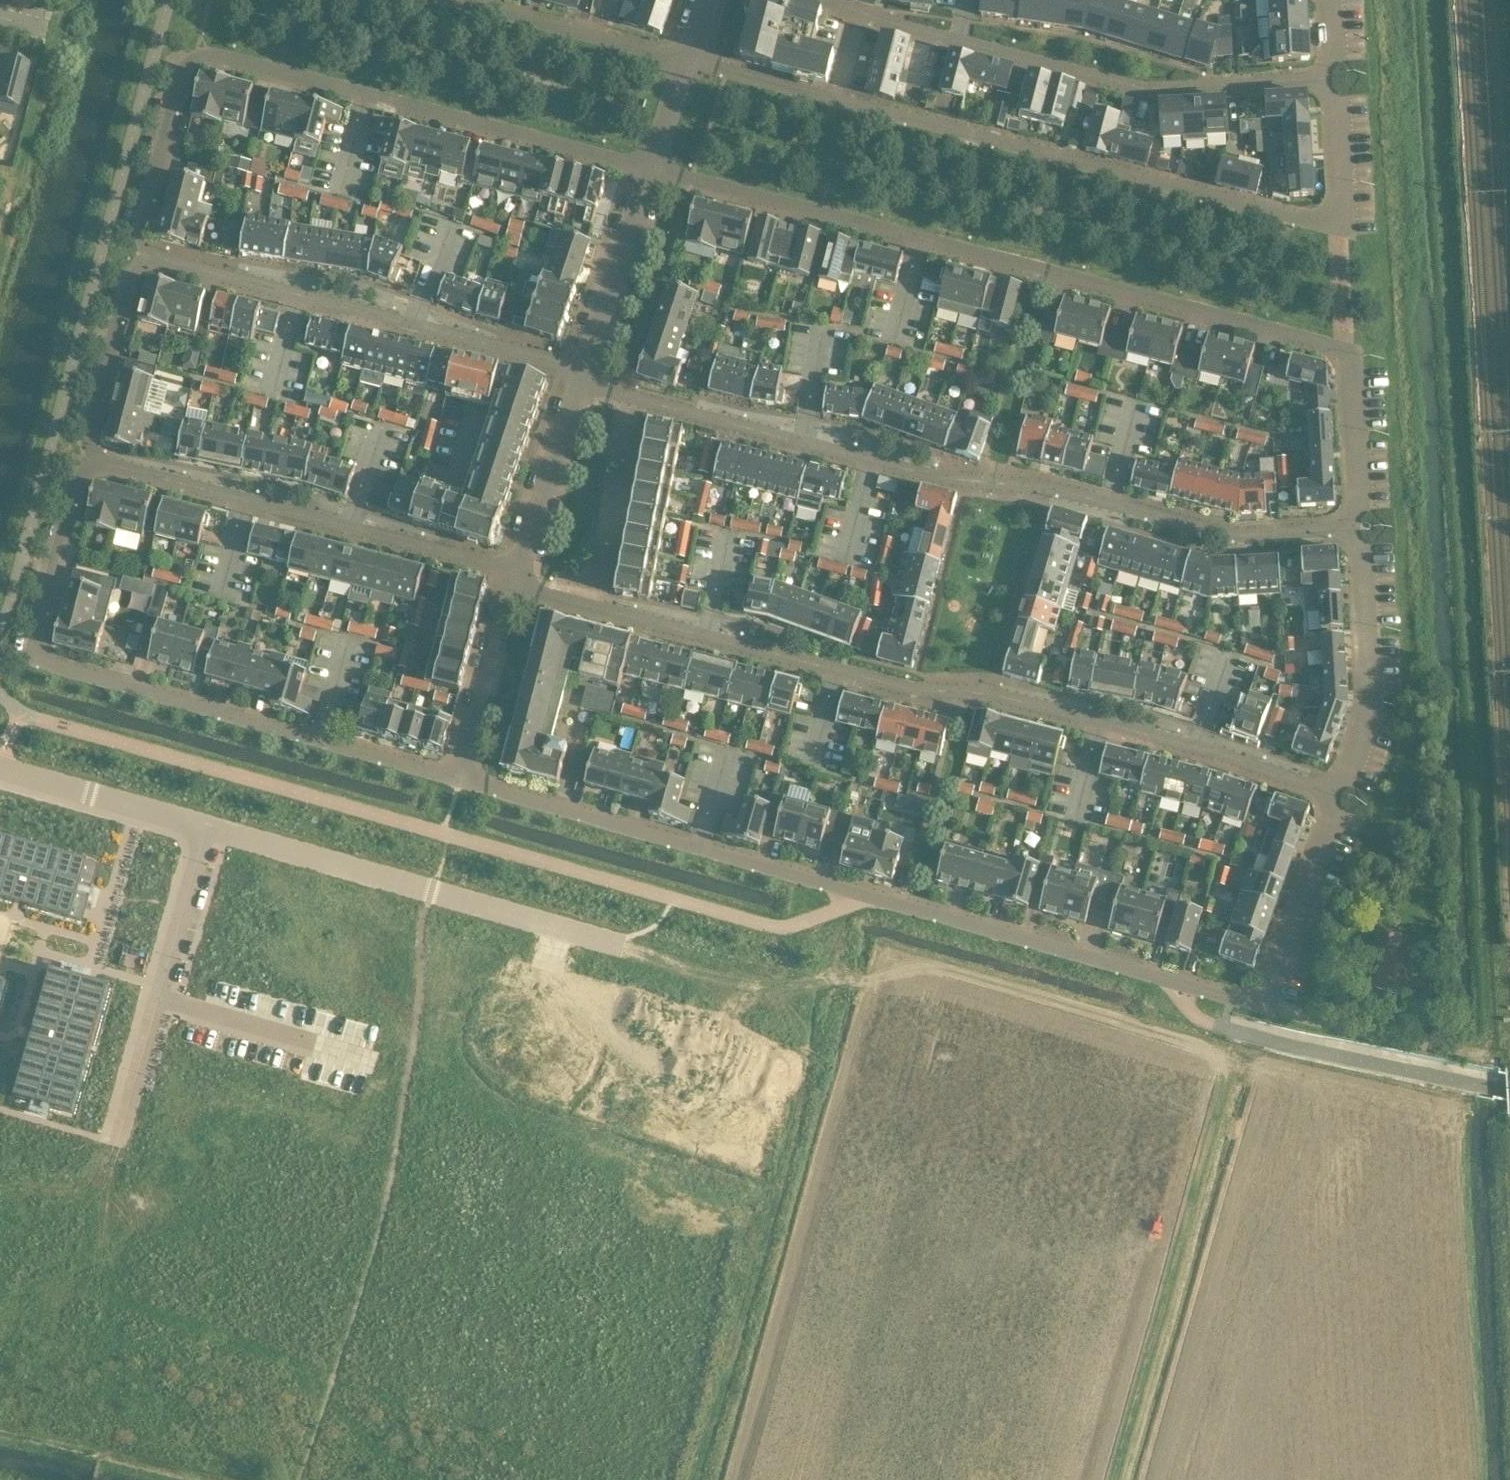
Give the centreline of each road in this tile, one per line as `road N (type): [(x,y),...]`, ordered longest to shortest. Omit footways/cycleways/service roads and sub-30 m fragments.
road 1 (residential): [(1341,795),(1266,1006),(461,779)]
road 2 (residential): [(513,576),(537,590),(912,693),(1022,701),(1341,795)]
road 3 (residential): [(1359,528),(1230,537),(1110,499),(869,460),(580,376)]
road 4 (residential): [(655,168),(1343,349)]
road 5 (residential): [(655,168),(199,53),(189,57),(138,252)]
road 6 (residential): [(1336,222),(690,61)]
road 7 (residential): [(87,456),(33,662),(461,779)]
road 8 (residential): [(826,0),(961,43),(1148,86),(1316,78)]
road 9 (residential): [(138,252),(412,322),(580,376)]
road 10 (residential): [(513,576),(87,456)]
road 11 (residential): [(206,827),(614,942)]
road 12 (residential): [(117,1140),(206,827)]
road 13 (residential): [(1359,528),(1369,701),(1341,795)]
road 14 (residential): [(690,61),(458,0)]
road 15 (residential): [(655,168),(580,376)]
road 16 (residential): [(0,768),(206,827)]
road 17 (residential): [(580,376),(513,576)]
road 18 (residential): [(87,456),(138,252)]
road 19 (residential): [(461,779),(513,576)]
road 20 (residential): [(1343,349),(1352,369),(1359,528)]
road 21 (residential): [(1316,78),(1338,114),(1343,212),(1336,222)]
road 22 (residential): [(1336,222),(1343,349)]

